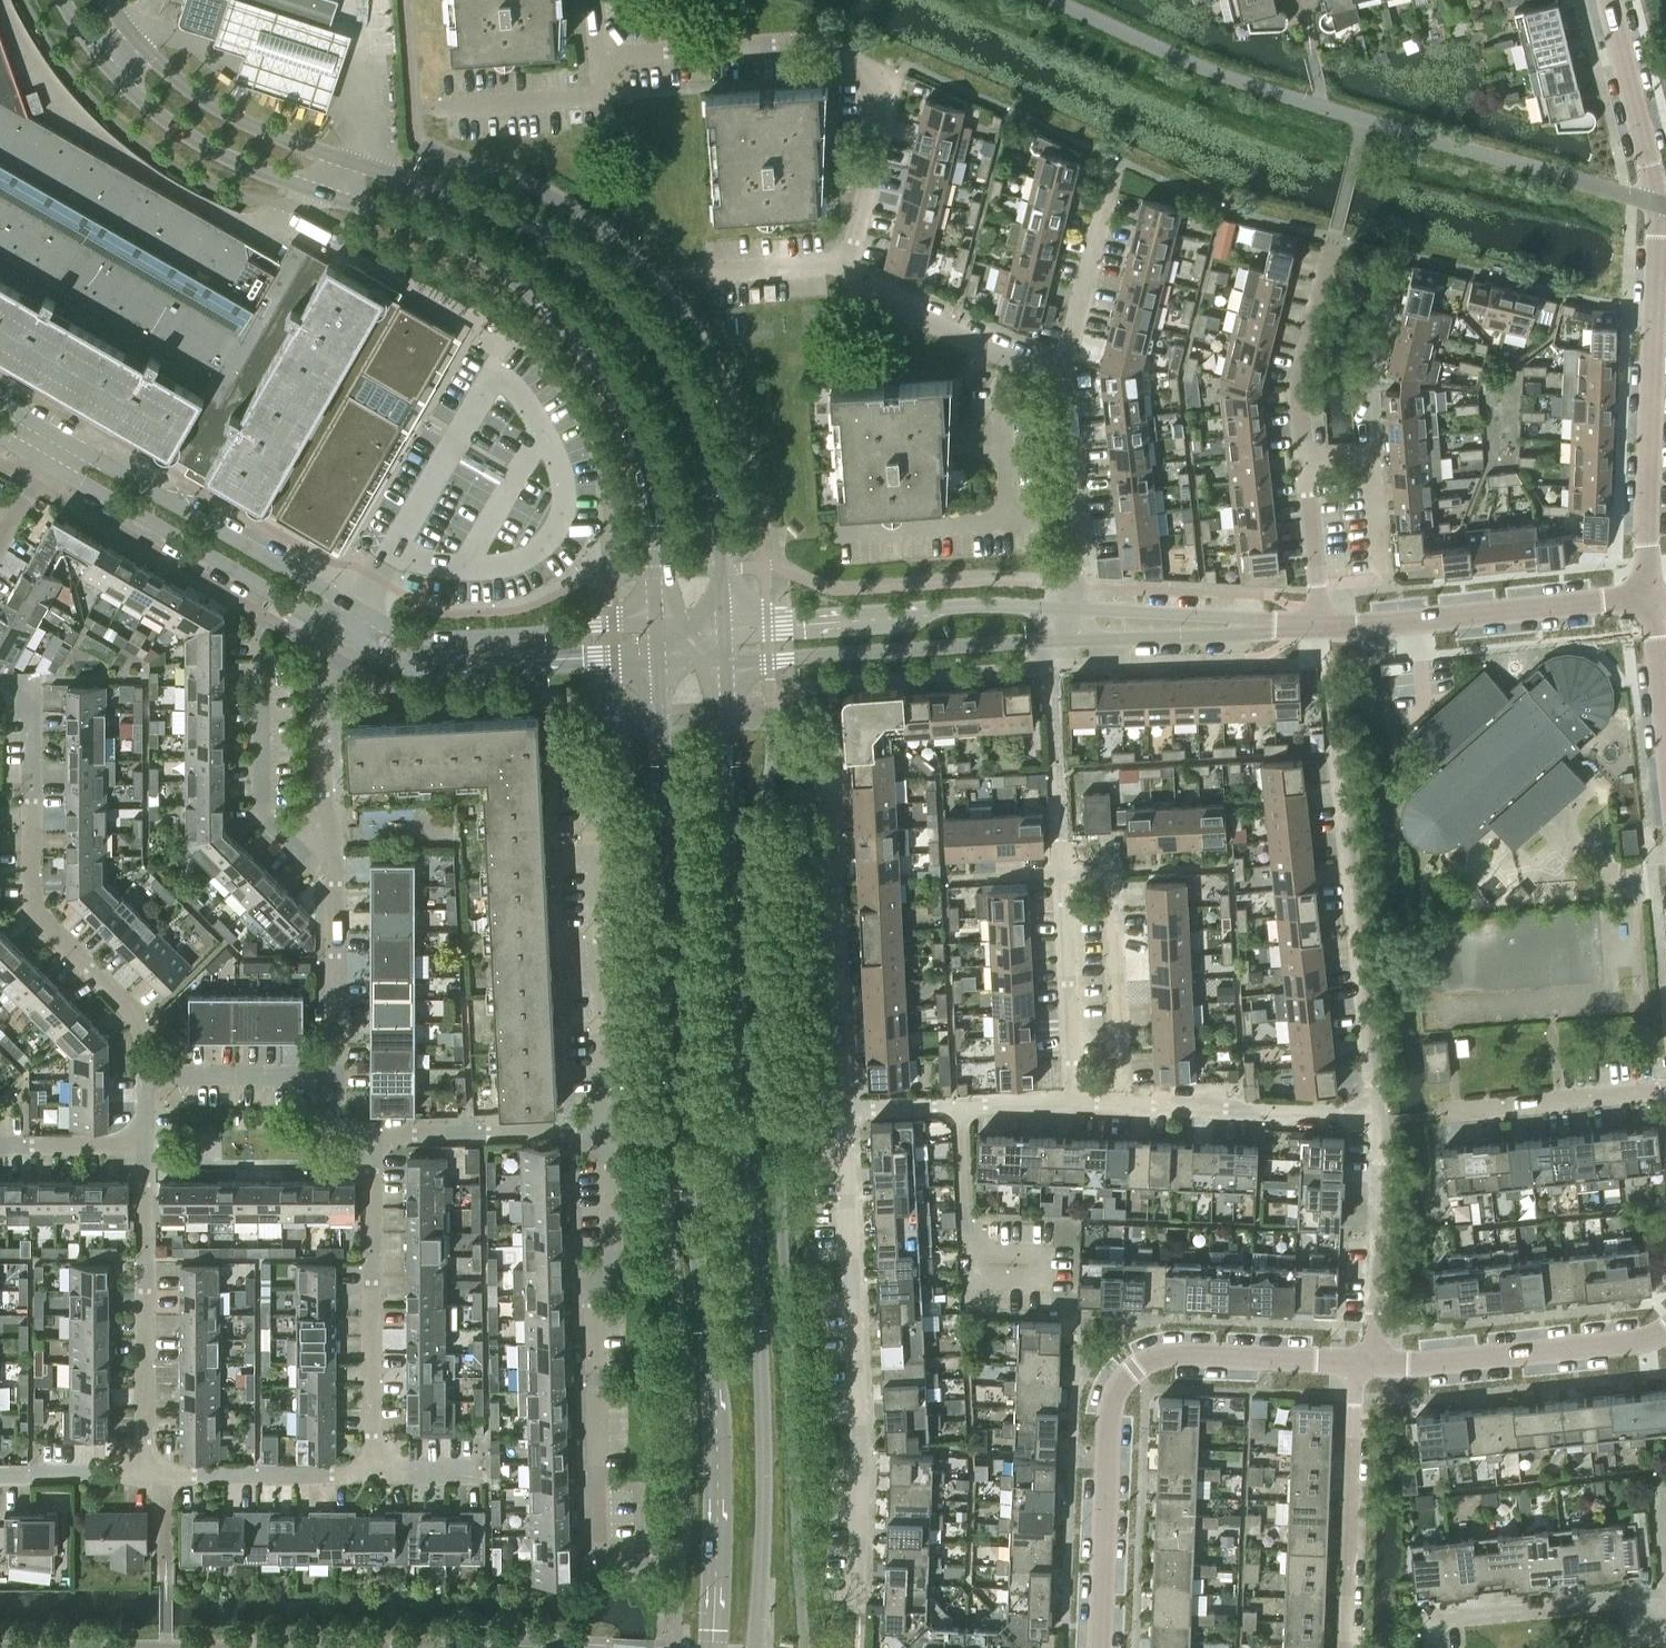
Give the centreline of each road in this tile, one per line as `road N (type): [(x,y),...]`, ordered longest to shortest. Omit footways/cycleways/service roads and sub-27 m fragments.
road 1 (secondary): [(756,1647),(765,1472),(736,1019),(724,648)]
road 2 (secondary): [(665,652),(659,710),(684,1174),(716,1403),(712,1647)]
road 3 (secondary): [(724,648),(717,502),(694,412),(664,352),(596,272),(507,215),(256,126),(202,96),(108,0)]
road 4 (secondary): [(64,0),(108,66),(204,144),(465,243),(543,295),(600,360),(635,431),(659,534),(665,652)]
road 5 (residential): [(1064,381),(850,285),(848,248),(891,89),(853,59),(809,47),(598,59)]
road 6 (unclassified): [(1658,202),(1220,73),(1055,0)]
road 7 (tertiary): [(1100,1647),(1111,1393),(1134,1365),(1166,1355),(1364,1361)]
road 8 (residential): [(856,1606),(860,1449),(843,1109)]
road 9 (residential): [(145,1073),(135,1012),(35,907),(31,713),(19,690),(0,678)]
road 10 (residential): [(601,1552),(594,1304),(613,1249),(608,1125)]
road 11 (tertiary): [(1653,601),(1658,202)]
road 12 (residential): [(1377,1113),(1330,726)]
road 13 (residential): [(608,1125),(588,745)]
road 14 (residential): [(843,1109),(825,749)]
road 15 (residential): [(1065,625),(724,648)]
road 16 (tertiary): [(52,450),(346,623)]
road 17 (residential): [(372,1470),(372,1133)]
road 18 (residential): [(145,1474),(144,1145)]
road 19 (tertiary): [(346,623),(426,662),(665,652)]
road 20 (tertiary): [(1364,1361),(1441,1362),(1665,1334)]
road 21 (residential): [(1076,1101),(1377,1113)]
road 22 (residential): [(1347,1647),(1355,1390),(1364,1361)]
road 23 (residential): [(336,883),(318,690),(346,623)]
road 24 (residential): [(1653,601),(1392,623)]
road 25 (residential): [(1322,628),(1065,625)]
road 26 (residential): [(1120,1079),(1111,871),(1063,874)]
road 27 (residential): [(336,883),(261,813),(260,662)]
road 28 (residential): [(1063,874),(1052,664),(1065,625)]
road 29 (residential): [(1364,1361),(1375,1332),(1377,1113)]
road 30 (residential): [(1065,625),(1079,585),(1064,381)]
road 31 (residential): [(372,1133),(608,1125)]
road 32 (residential): [(1064,381),(1117,158)]
road 33 (residential): [(1306,461),(1299,391),(1335,237)]
road 34 (residential): [(1076,1101),(1063,874)]
road 35 (residential): [(145,1474),(372,1470)]
road 36 (residential): [(1441,1619),(1665,1596)]
road 37 (residential): [(1444,1112),(1665,1089)]
road 38 (tertiary): [(1658,202),(1610,0)]
road 39 (residential): [(598,59),(602,97),(445,108)]
road 40 (residential): [(145,1073),(335,1072)]
road 41 (residential): [(335,1072),(336,883)]
road 42 (residential): [(1322,628),(1306,461)]
road 43 (residential): [(1392,623),(1377,456)]
road 44 (residential): [(973,1250),(961,1104)]
road 45 (residential): [(0,1474),(145,1474)]
road 46 (residential): [(0,1144),(144,1145)]
road 47 (residential): [(973,1250),(972,1279),(1040,1281),(1041,1252)]
road 48 (tertiary): [(1665,725),(1653,601)]

